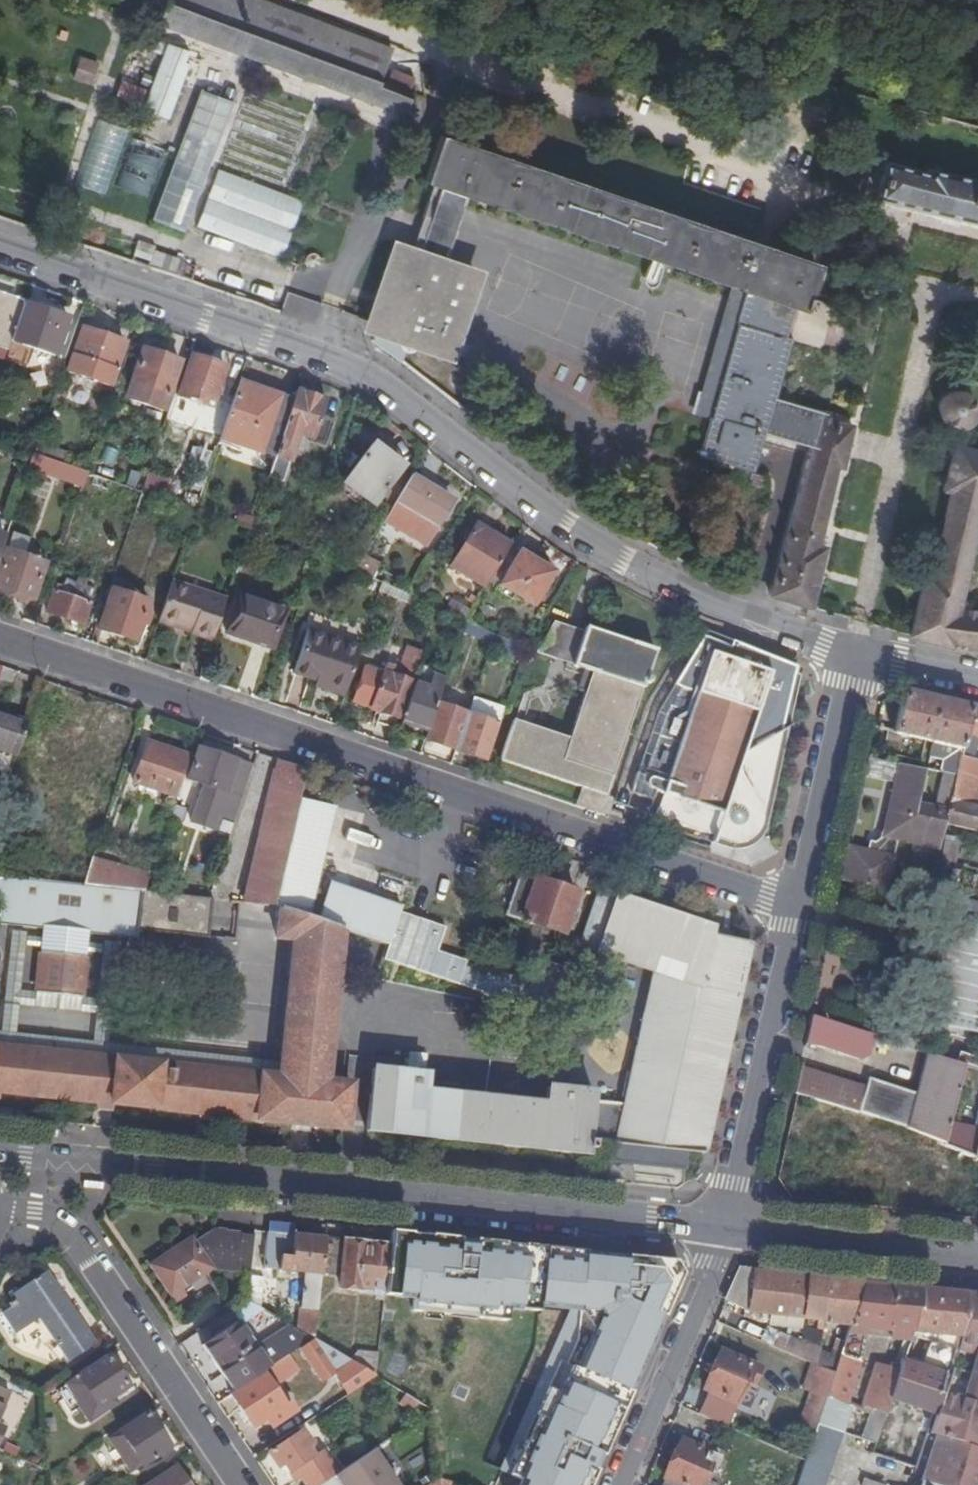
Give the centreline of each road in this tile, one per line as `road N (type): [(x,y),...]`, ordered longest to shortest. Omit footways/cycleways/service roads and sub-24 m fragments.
road 1 (residential): [(0,248),(329,356),(647,567),(855,653)]
road 2 (residential): [(796,907),(0,639)]
road 3 (tertiary): [(0,1153),(725,1229)]
road 4 (residential): [(241,1484),(66,1226),(34,1211),(0,1210)]
road 5 (residential): [(725,1229),(796,907)]
road 6 (residential): [(617,1484),(725,1229)]
road 7 (residential): [(796,907),(855,653)]
road 8 (tertiary): [(725,1229),(977,1259)]
road 9 (residential): [(855,653),(977,678)]

